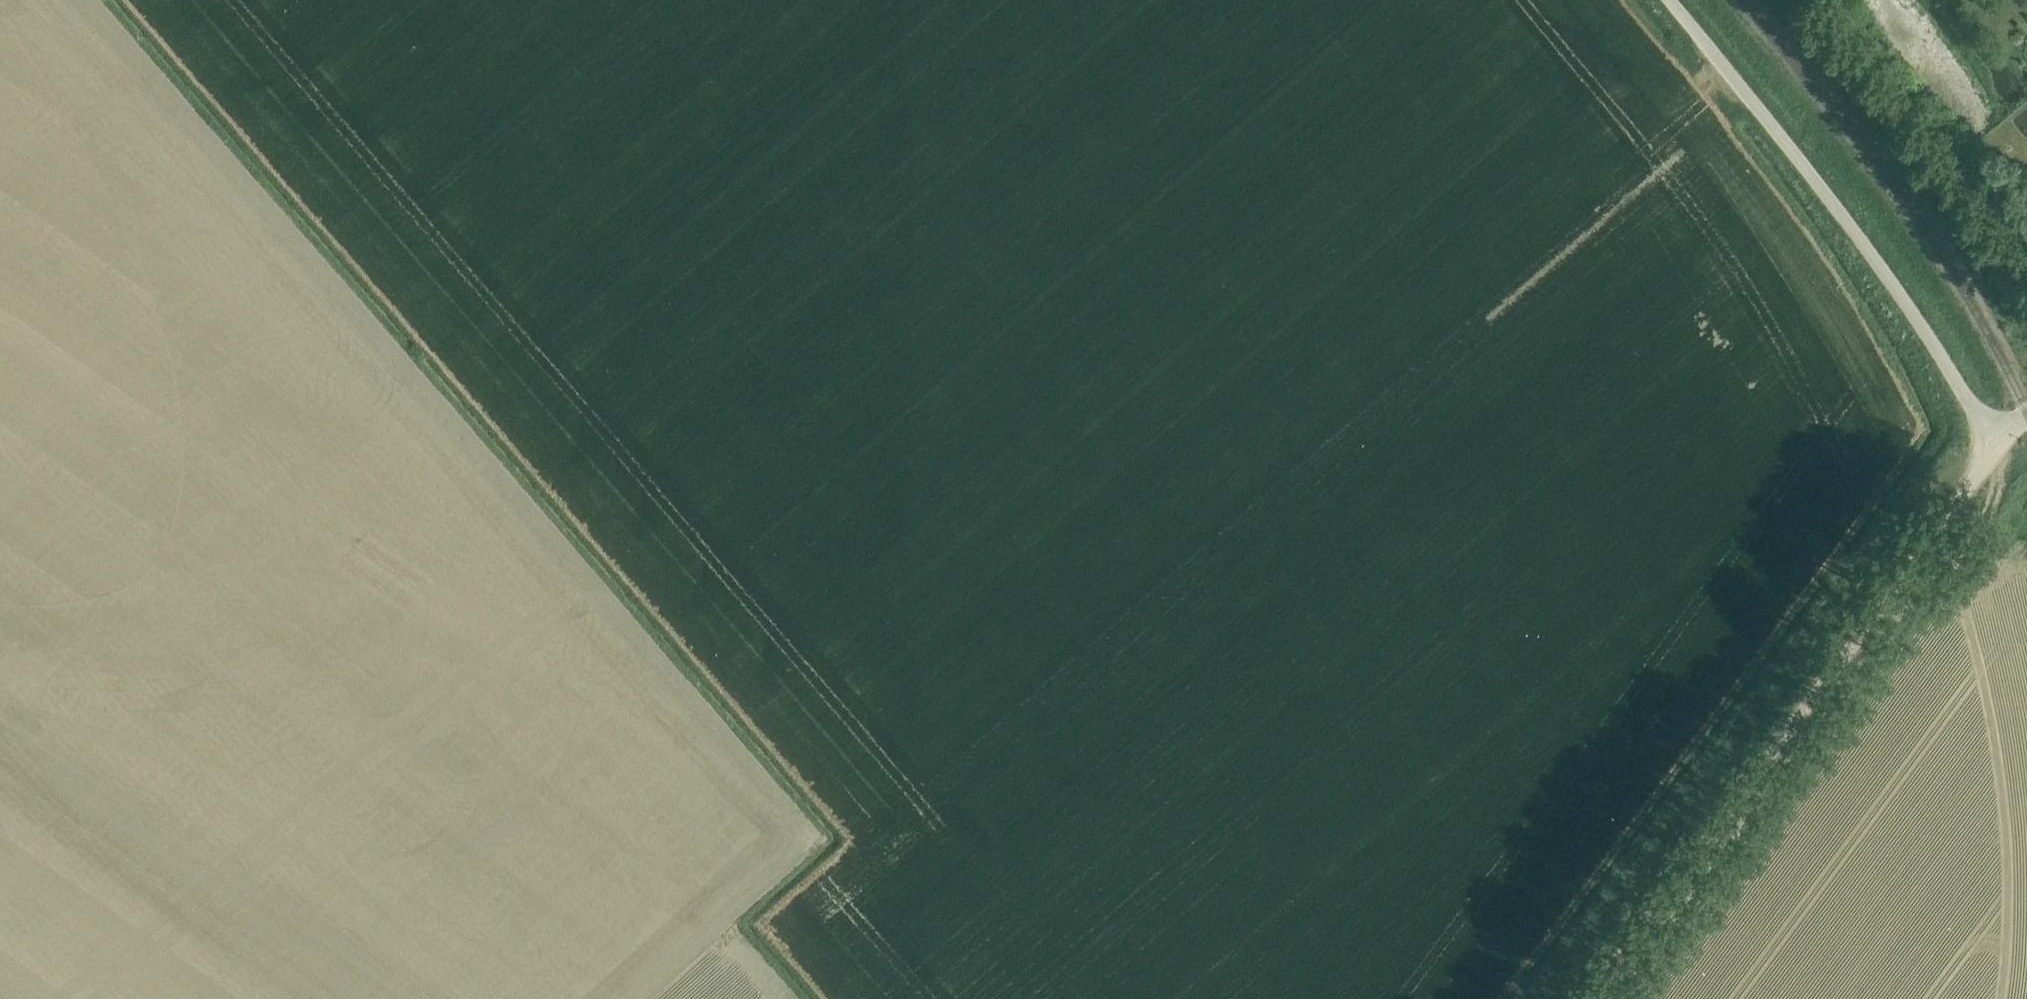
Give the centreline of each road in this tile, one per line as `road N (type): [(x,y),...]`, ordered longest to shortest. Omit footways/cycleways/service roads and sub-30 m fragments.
road 1 (unclassified): [(1583,998),(1995,440)]
road 2 (unclassified): [(1995,440),(1884,272),(1670,0)]

